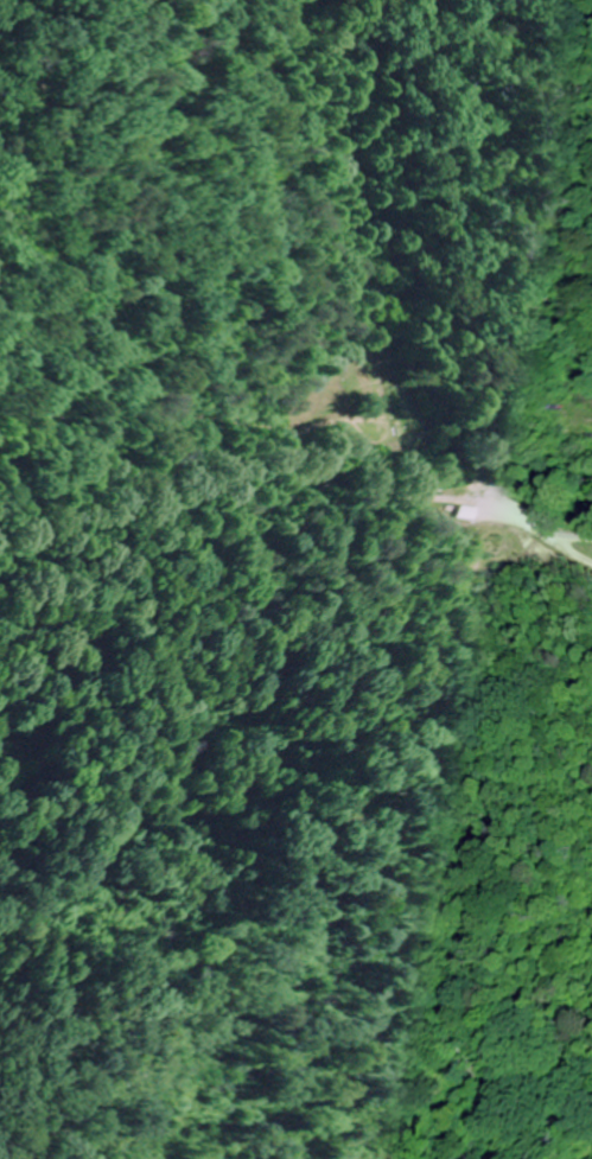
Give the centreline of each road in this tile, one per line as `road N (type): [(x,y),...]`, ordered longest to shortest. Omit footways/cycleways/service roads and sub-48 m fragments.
road 1 (residential): [(0,390),(189,387),(274,396),(591,505)]

